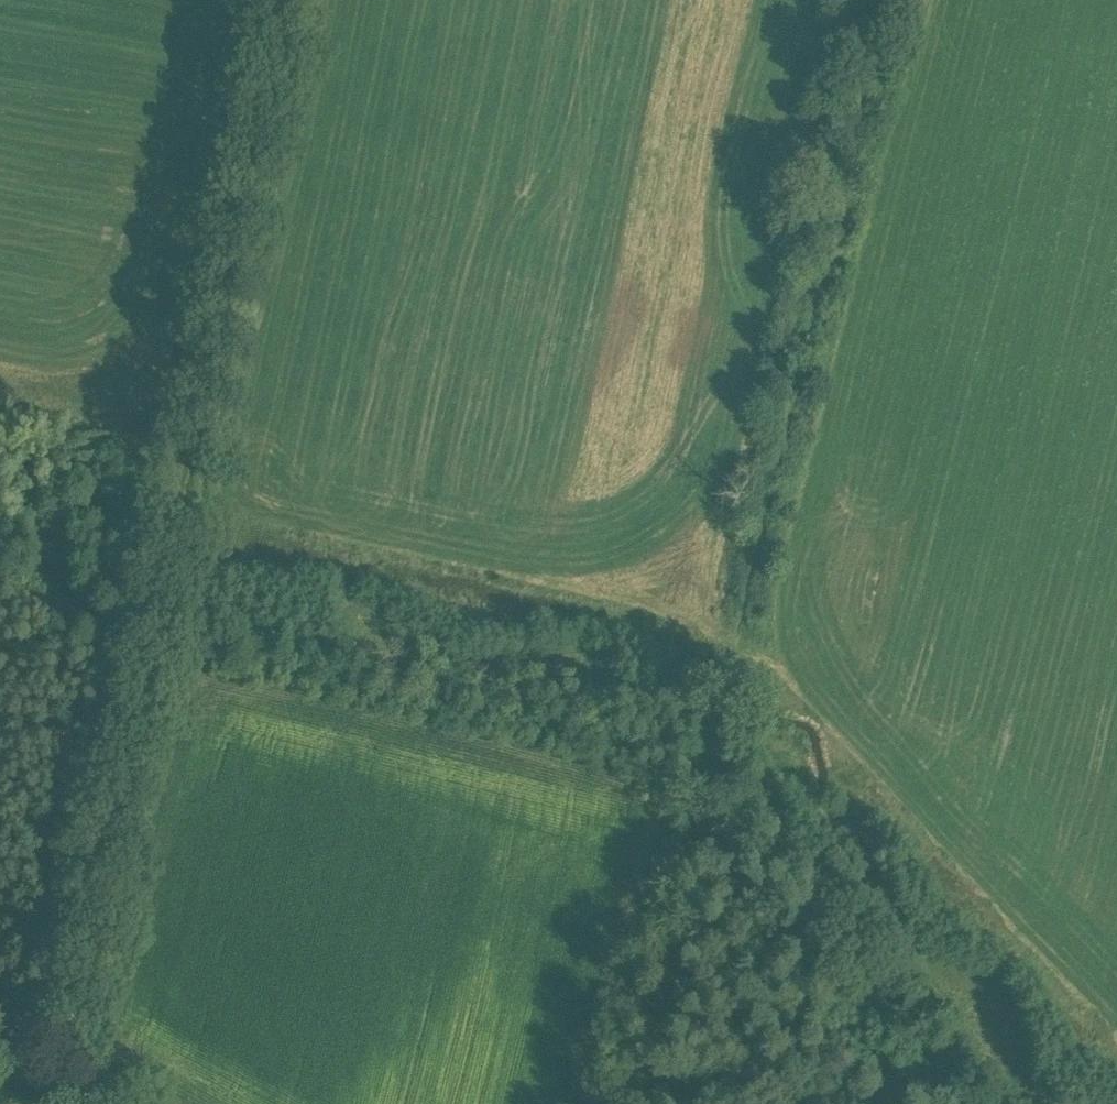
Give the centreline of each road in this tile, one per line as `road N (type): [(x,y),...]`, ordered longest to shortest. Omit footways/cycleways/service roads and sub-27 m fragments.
road 1 (track): [(877,0),(826,249),(624,1103)]
road 2 (track): [(288,0),(154,640)]
road 3 (track): [(154,640),(56,1090)]

